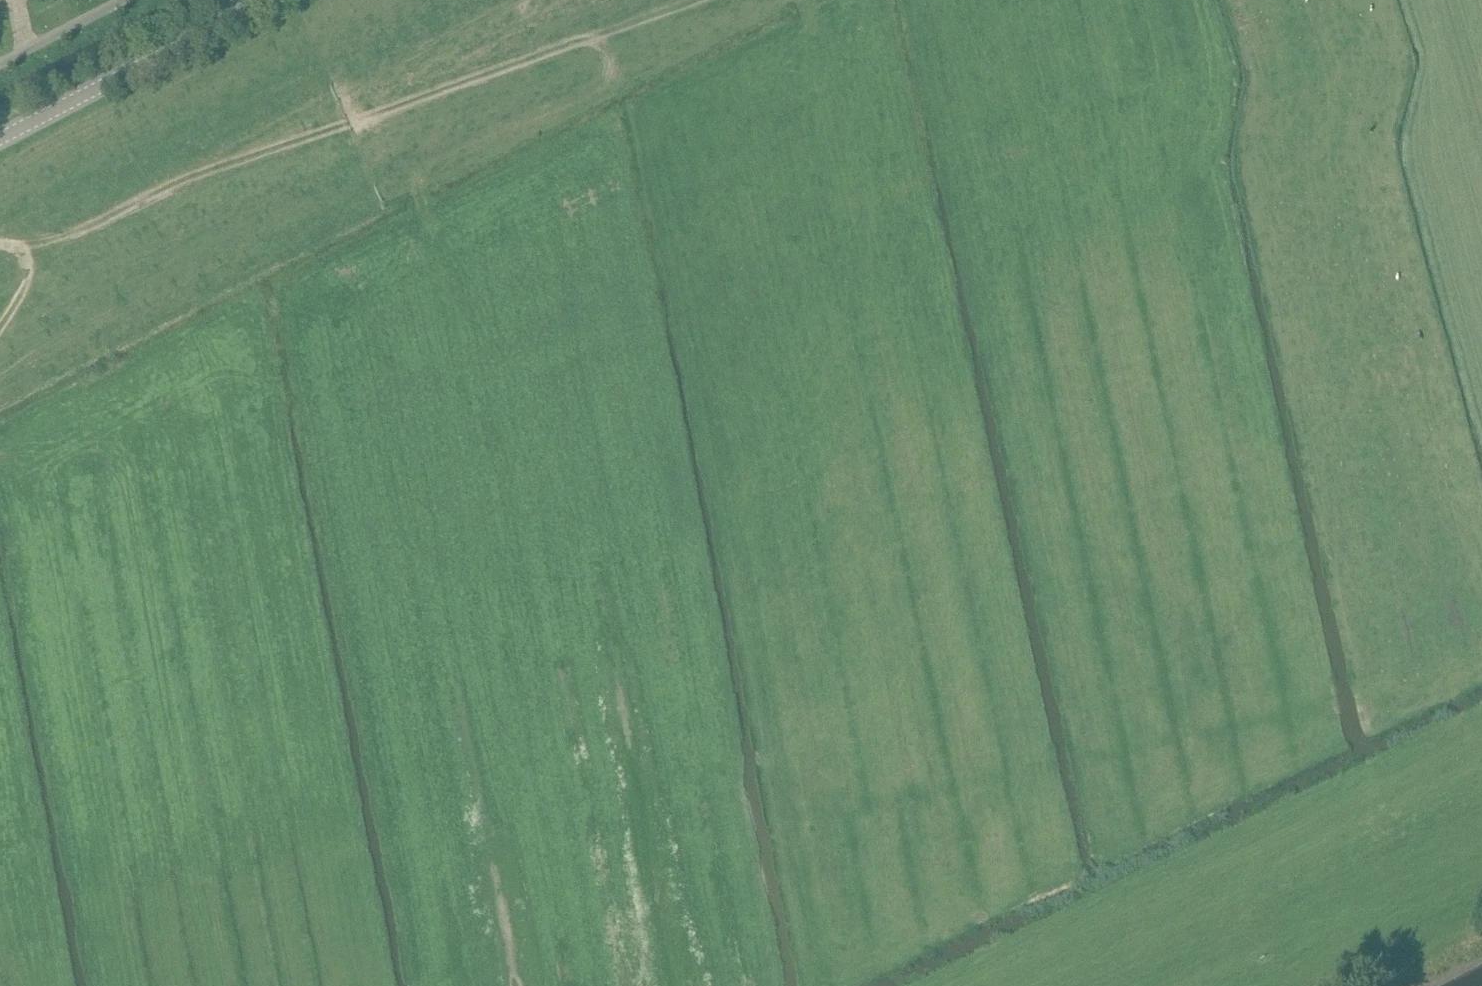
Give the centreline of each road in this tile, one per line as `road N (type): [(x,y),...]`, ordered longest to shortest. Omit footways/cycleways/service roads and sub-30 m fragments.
road 1 (unclassified): [(0,146),(282,0)]
road 2 (unclassified): [(0,69),(134,0)]

